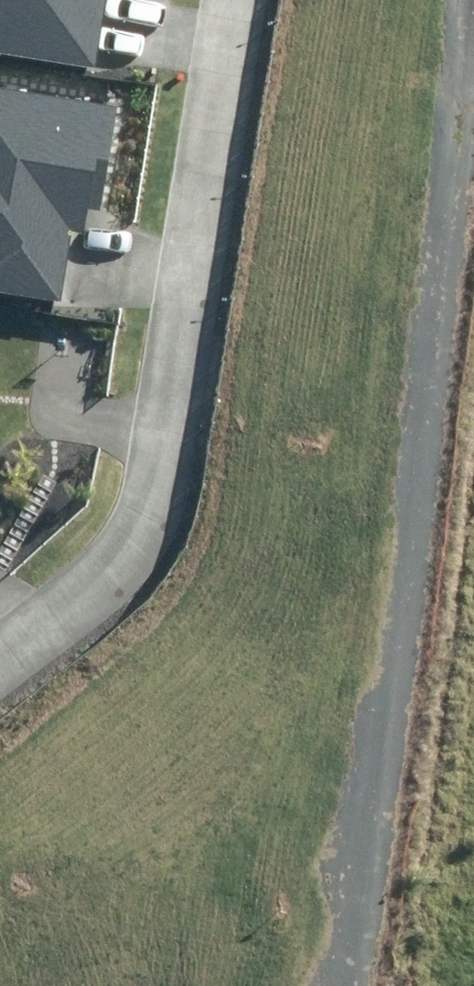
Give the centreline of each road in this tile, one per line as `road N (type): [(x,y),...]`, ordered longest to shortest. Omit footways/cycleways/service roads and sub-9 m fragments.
road 1 (track): [(473,120),(354,985)]
road 2 (residential): [(0,651),(102,570),(149,501),(227,0)]

